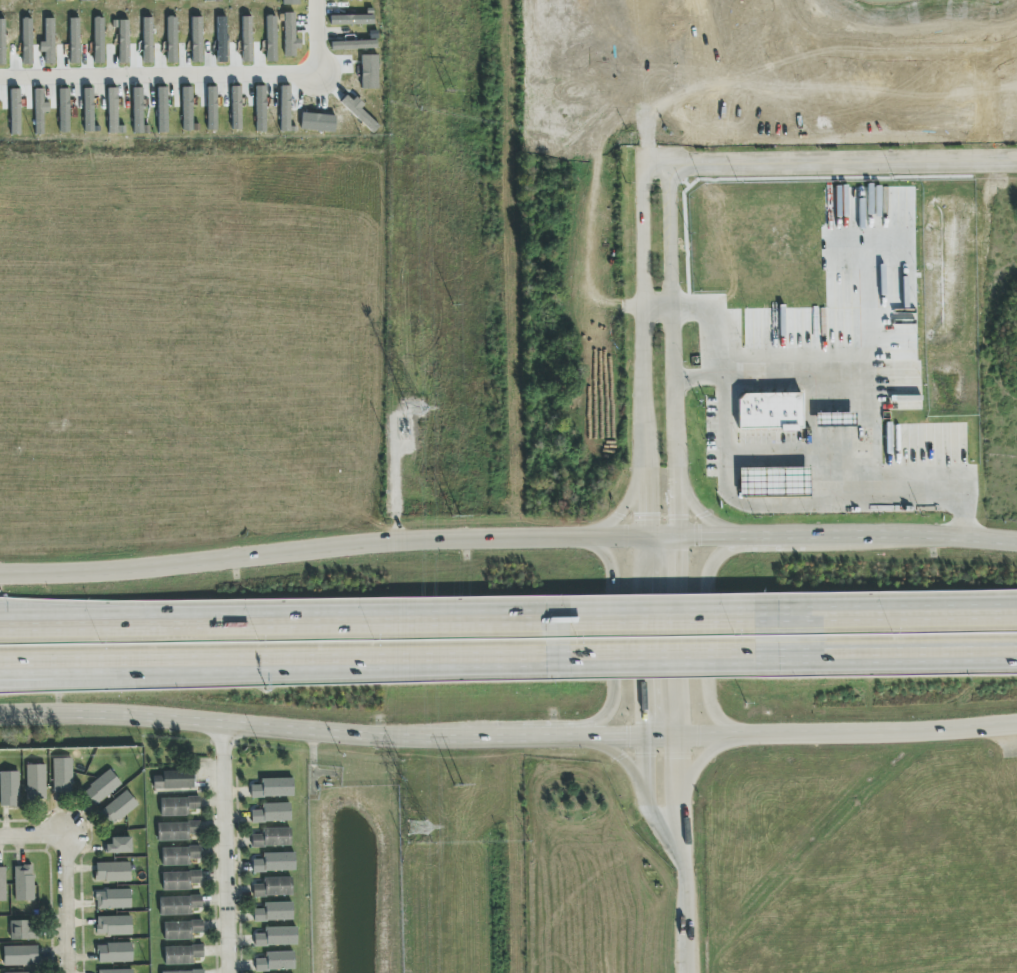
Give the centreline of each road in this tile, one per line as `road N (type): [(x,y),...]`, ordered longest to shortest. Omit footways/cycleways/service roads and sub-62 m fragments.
road 1 (primary): [(1016,547),(451,541),(0,578)]
road 2 (primary): [(0,718),(420,736),(1016,735)]
road 3 (motorway): [(555,627),(0,634)]
road 4 (motorway): [(0,659),(554,650)]
road 5 (residential): [(0,89),(321,83),(318,0)]
road 6 (tertiary): [(644,166),(643,561)]
road 7 (tertiary): [(677,538),(671,166)]
road 8 (residential): [(671,166),(1016,162)]
road 9 (motorway): [(1016,621),(764,624)]
road 10 (motorway): [(765,649),(1016,650)]
road 11 (residential): [(221,725),(227,972)]
road 12 (primary): [(752,539),(724,552),(710,576),(710,693),(718,719),(753,737)]
road 13 (primary): [(565,736),(602,719),(614,702),(612,570),(602,551),(580,538)]
road 14 (residential): [(984,55),(849,51),(821,39),(784,0)]
road 15 (motorway): [(554,650),(765,649)]
road 16 (motorway): [(764,624),(555,627)]
road 17 (tertiary): [(678,725),(677,538)]
road 18 (tertiary): [(643,561),(646,737)]
road 19 (residential): [(988,162),(984,55),(1016,49)]
road 20 (residential): [(66,837),(69,972)]
road 21 (tertiary): [(677,849),(678,725)]
road 22 (tertiary): [(646,737),(653,826),(677,849)]

